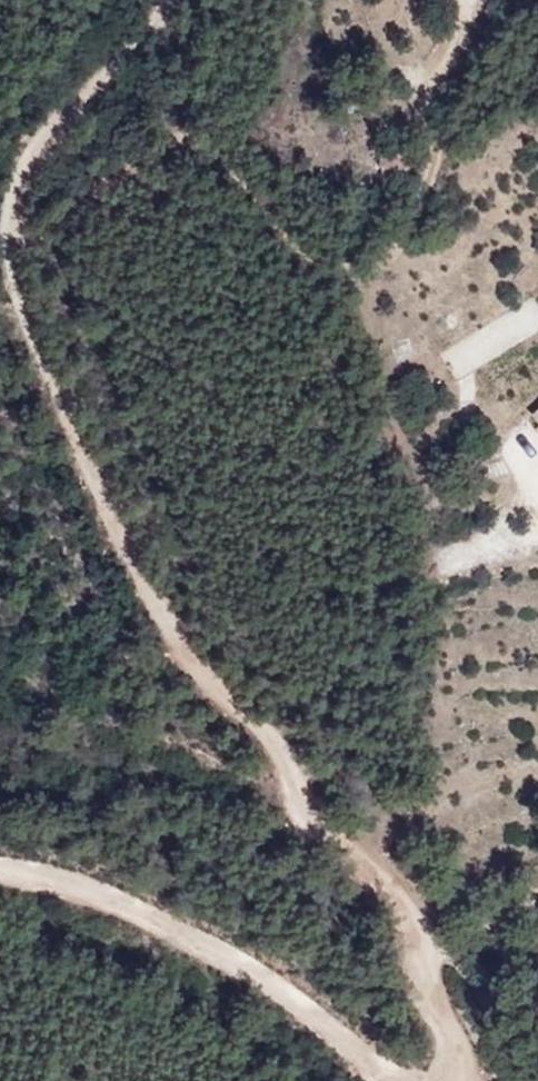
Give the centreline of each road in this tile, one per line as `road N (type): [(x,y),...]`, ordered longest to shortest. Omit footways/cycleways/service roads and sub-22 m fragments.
road 1 (track): [(170,0),(148,62),(35,168),(23,221),(47,356),(75,437),(157,564),(291,753),(322,814),(383,870),(424,931),(463,1051),(456,1080)]
road 2 (track): [(406,1080),(211,940),(38,874),(0,868)]

